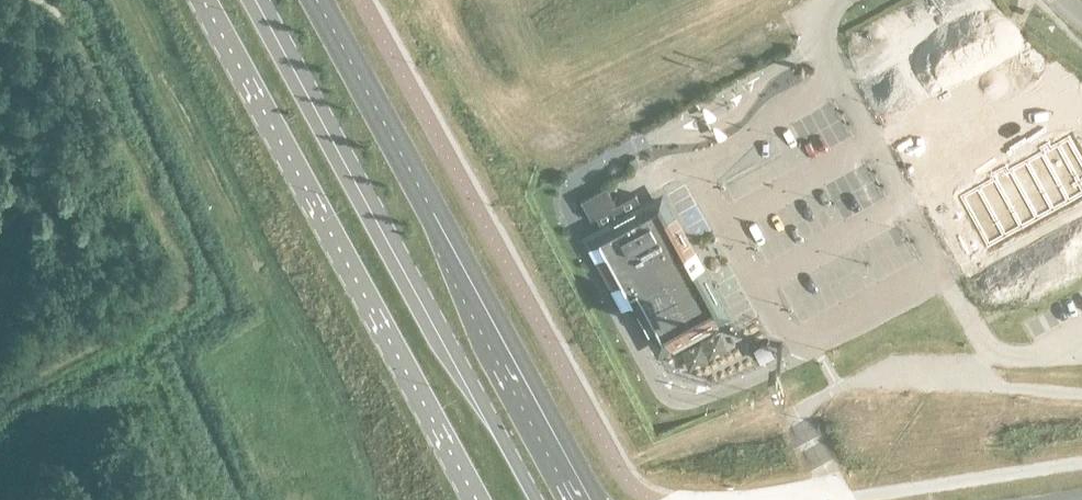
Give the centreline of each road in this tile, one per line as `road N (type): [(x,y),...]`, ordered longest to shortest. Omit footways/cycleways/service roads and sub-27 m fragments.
road 1 (tertiary): [(203,0),(482,499)]
road 2 (tertiary): [(536,499),(258,0)]

